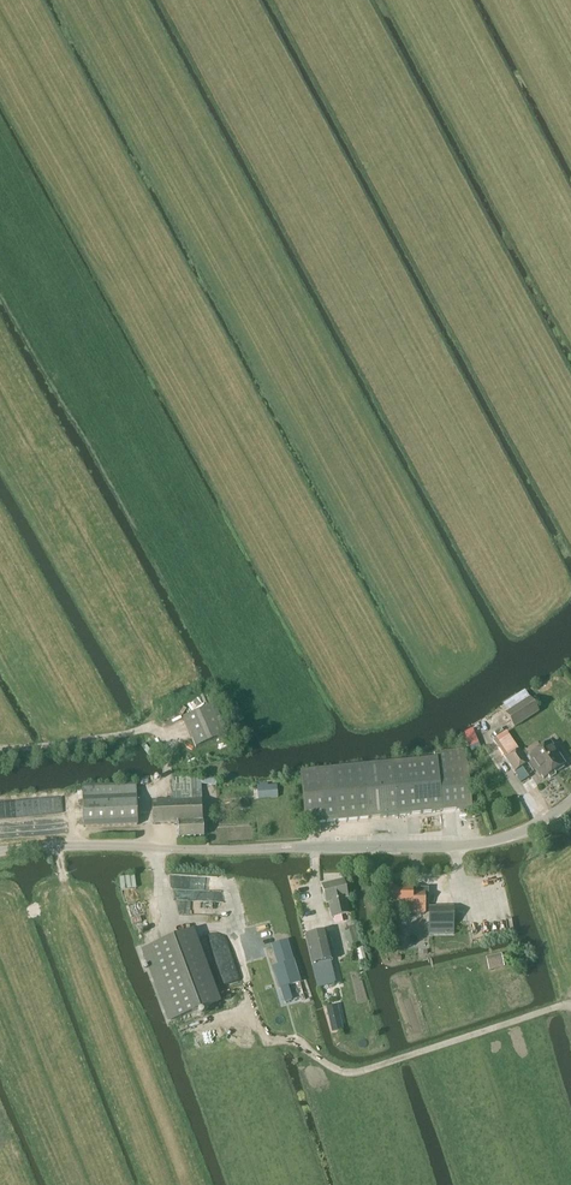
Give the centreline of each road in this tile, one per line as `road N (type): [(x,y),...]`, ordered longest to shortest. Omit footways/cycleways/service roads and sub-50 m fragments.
road 1 (track): [(570,1006),(339,1073),(298,1043),(262,1037),(226,926),(171,922),(163,875),(142,846)]
road 2 (unclassified): [(0,852),(470,845),(528,830),(570,798)]

